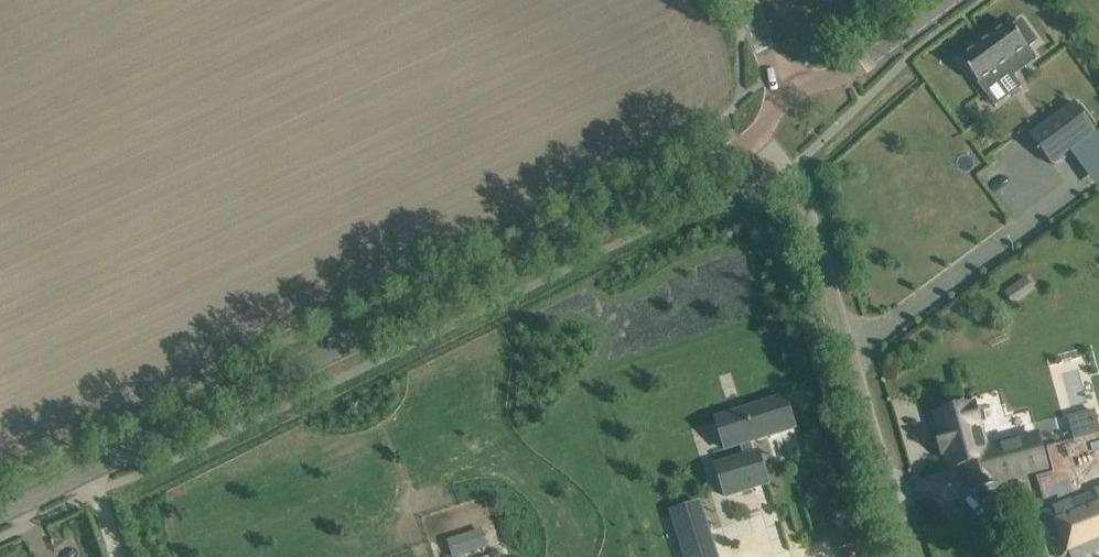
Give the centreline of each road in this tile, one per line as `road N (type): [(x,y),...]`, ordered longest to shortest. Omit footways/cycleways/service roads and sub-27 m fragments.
road 1 (tertiary): [(0,513),(590,227),(742,150),(760,133)]
road 2 (residential): [(790,171),(915,556)]
road 3 (tertiary): [(786,86),(847,75),(950,0)]

